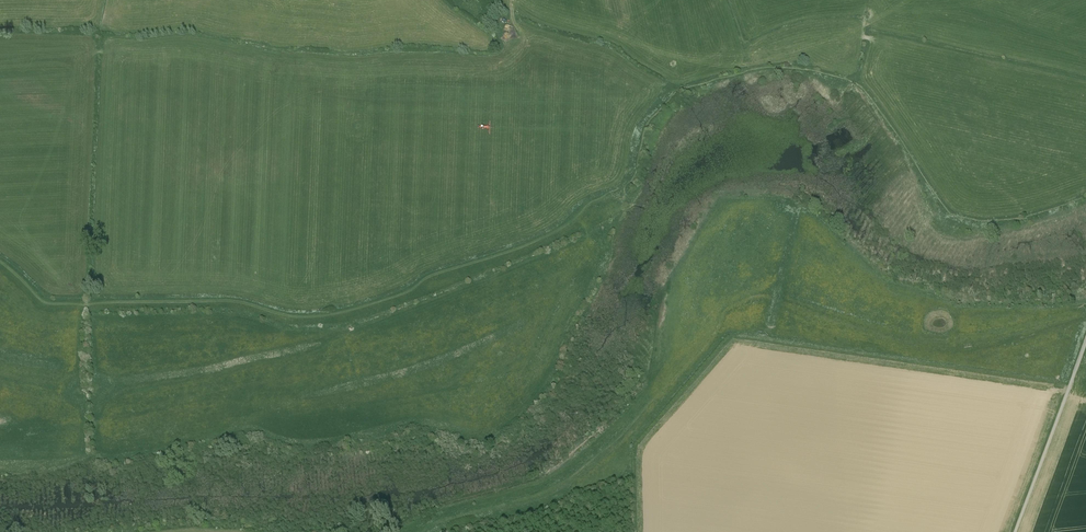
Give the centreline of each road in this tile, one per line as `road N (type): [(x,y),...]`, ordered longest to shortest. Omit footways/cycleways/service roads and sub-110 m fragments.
road 1 (unclassified): [(1015,531),(1085,344)]

